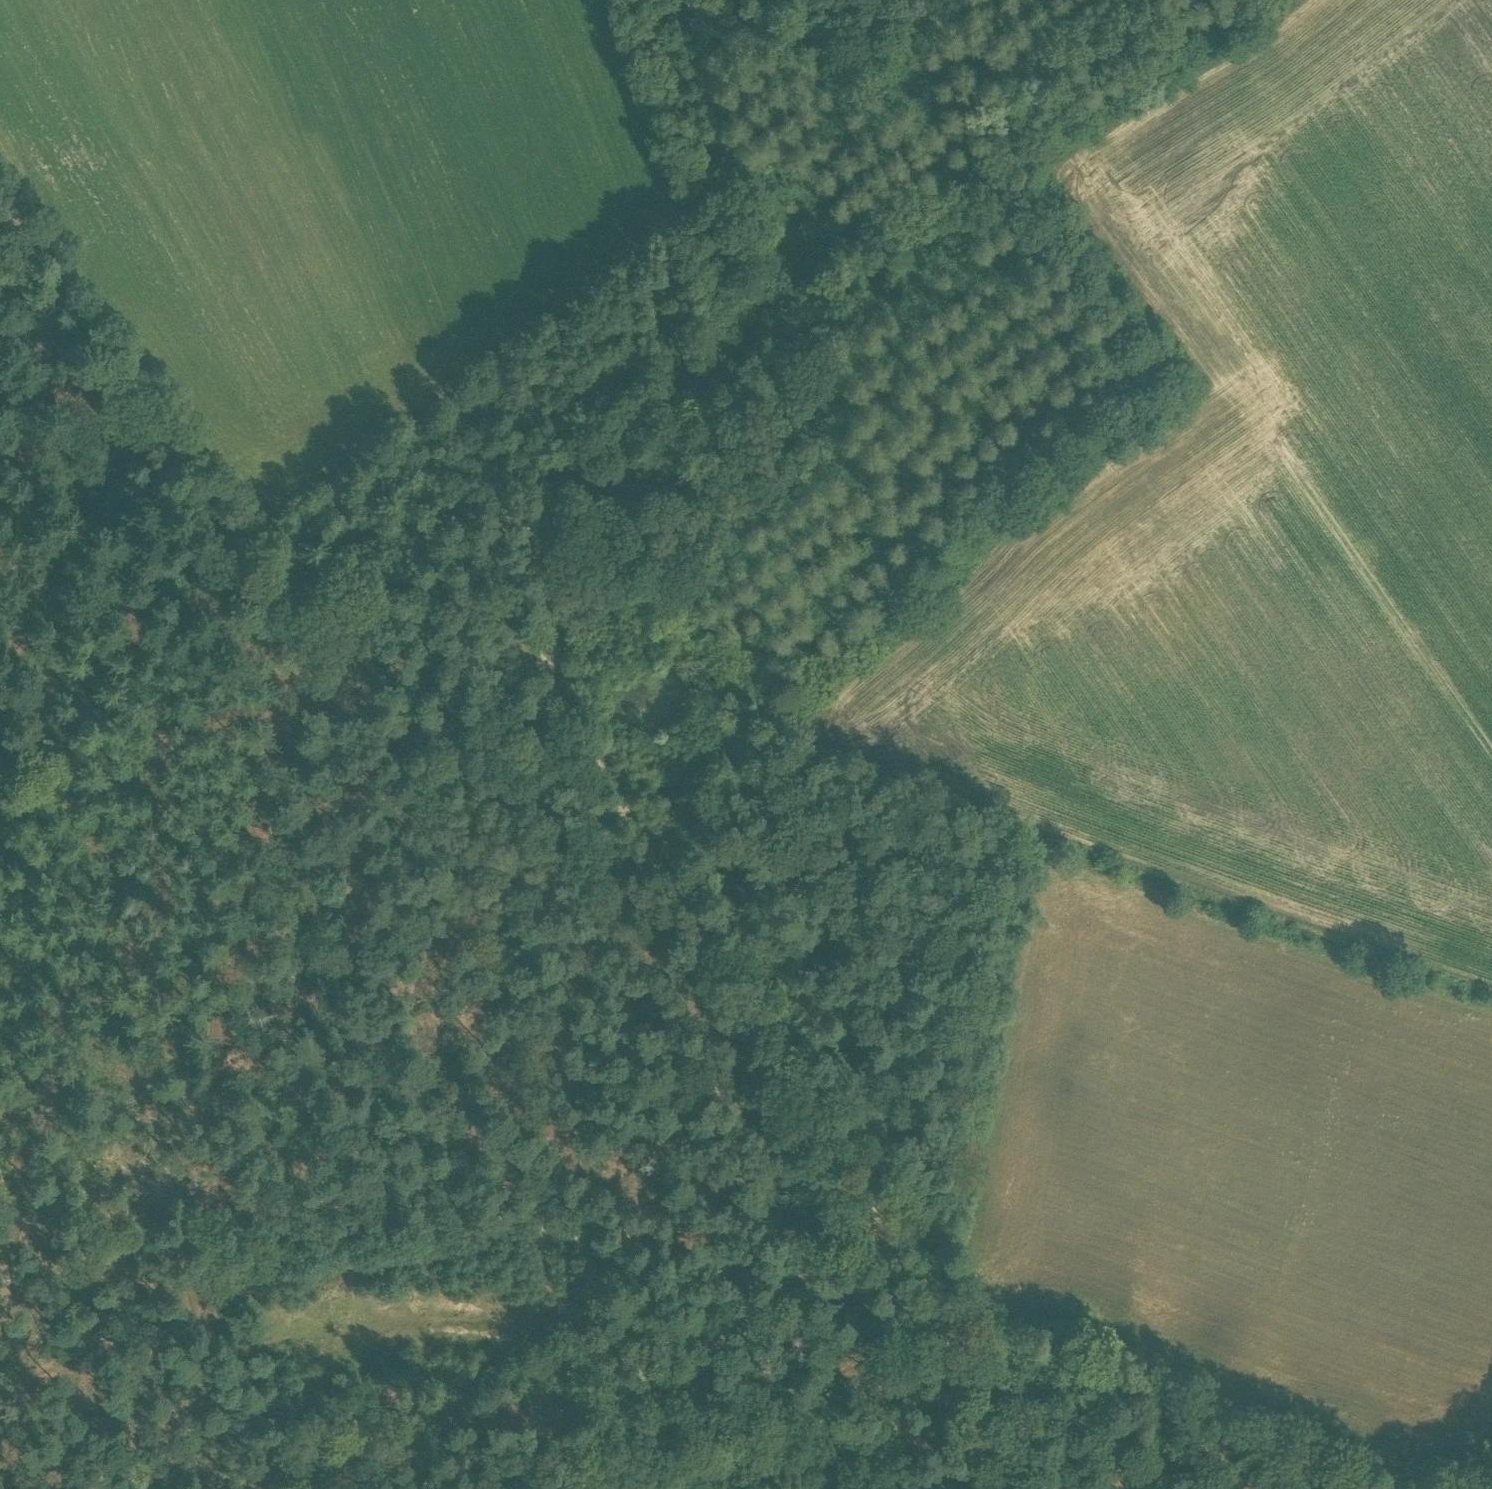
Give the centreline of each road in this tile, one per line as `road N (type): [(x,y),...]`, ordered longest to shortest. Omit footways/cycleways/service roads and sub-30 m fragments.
road 1 (track): [(988,1488),(789,1018),(665,860)]
road 2 (track): [(1370,1488),(964,1330),(923,1321),(753,1328)]
road 3 (track): [(392,1325),(550,1341),(753,1328)]
road 4 (track): [(109,1488),(152,1441),(291,1325),(392,1325)]
road 5 (track): [(665,860),(531,672),(520,622),(527,562)]
road 6 (track): [(527,562),(585,305)]
road 7 (track): [(291,1325),(282,1284),(254,1255),(221,1166)]

